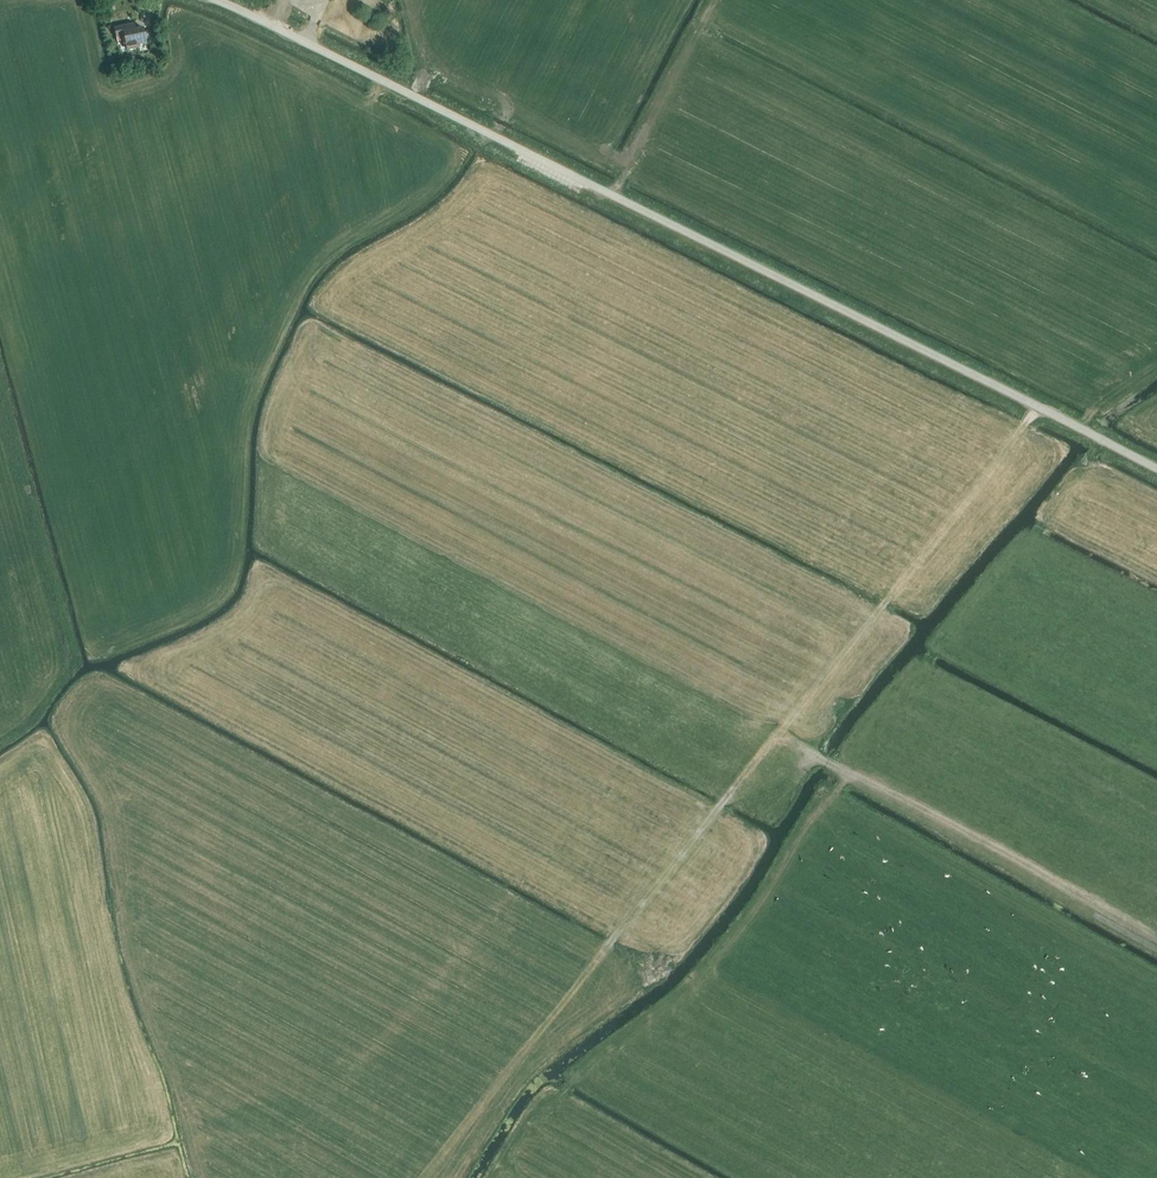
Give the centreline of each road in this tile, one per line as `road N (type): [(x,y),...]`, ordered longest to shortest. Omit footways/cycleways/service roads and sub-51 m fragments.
road 1 (unclassified): [(1156,468),(214,0)]

